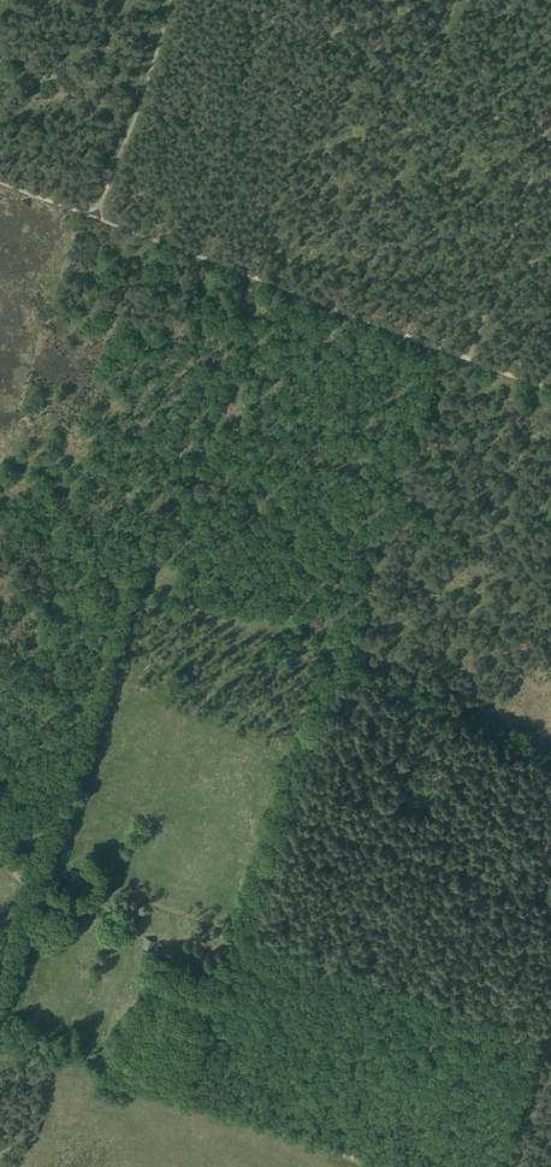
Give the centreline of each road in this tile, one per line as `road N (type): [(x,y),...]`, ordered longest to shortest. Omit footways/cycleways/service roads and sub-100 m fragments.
road 1 (track): [(550,390),(0,183)]
road 2 (track): [(43,905),(50,896),(128,894),(550,1035)]
road 3 (track): [(241,272),(317,36),(550,138)]
road 4 (track): [(0,531),(346,667)]
road 5 (track): [(94,217),(168,0)]
road 6 (track): [(0,856),(43,905),(0,1032)]

